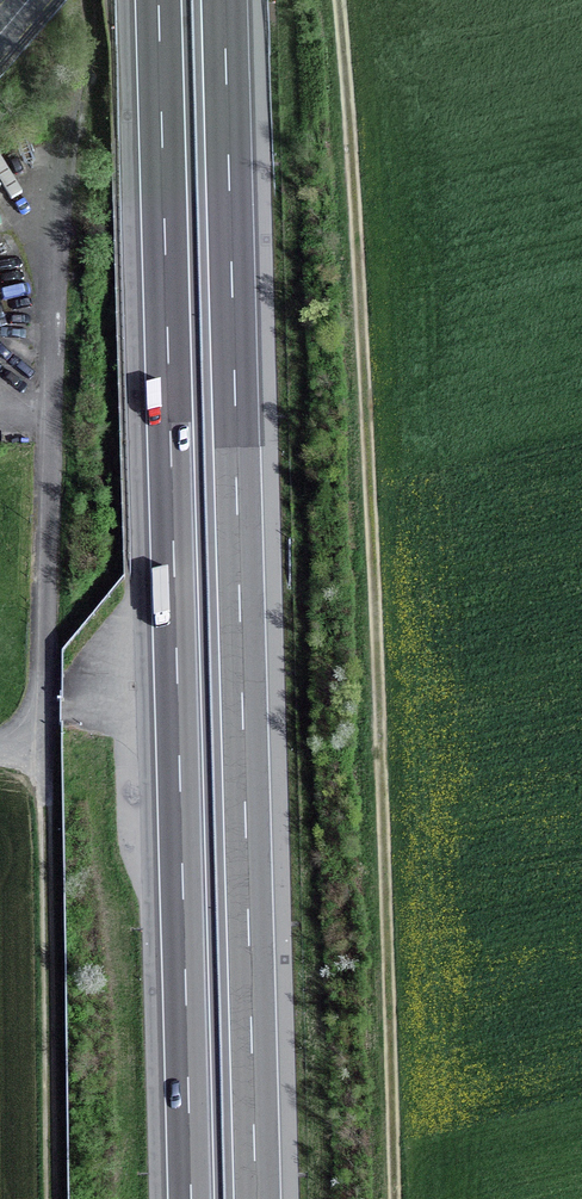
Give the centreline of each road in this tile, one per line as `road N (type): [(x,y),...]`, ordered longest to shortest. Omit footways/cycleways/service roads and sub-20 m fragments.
road 1 (track): [(339,0),(369,460),(395,1198)]
road 2 (motorway): [(159,0),(191,1198)]
road 3 (motorway): [(256,1198),(224,0)]
road 4 (residential): [(72,91),(40,708),(26,736),(0,748)]

